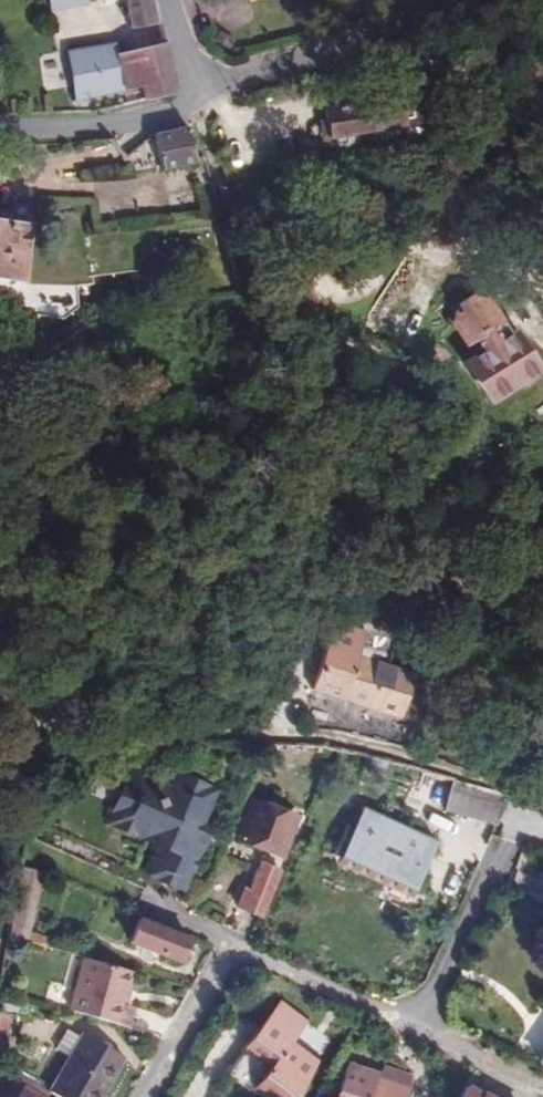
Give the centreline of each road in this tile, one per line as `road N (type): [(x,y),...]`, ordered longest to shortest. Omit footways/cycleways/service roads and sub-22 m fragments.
road 1 (residential): [(0,919),(26,739),(271,739),(378,753),(542,801)]
road 2 (residential): [(146,1096),(234,941),(413,1026)]
road 3 (residential): [(444,0),(375,38),(199,89)]
road 4 (residential): [(199,89),(105,130),(0,132)]

